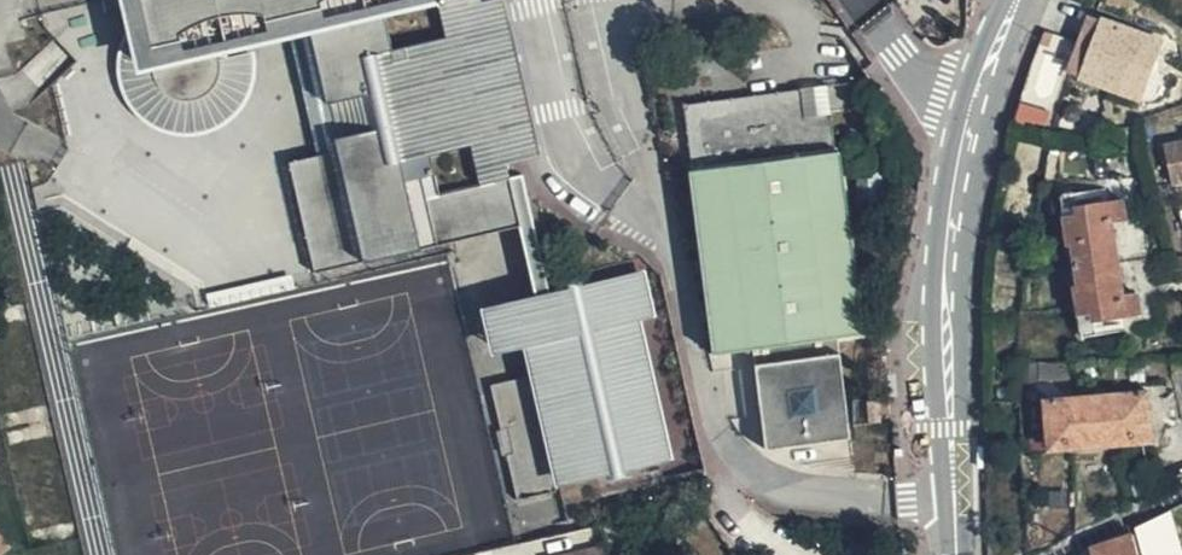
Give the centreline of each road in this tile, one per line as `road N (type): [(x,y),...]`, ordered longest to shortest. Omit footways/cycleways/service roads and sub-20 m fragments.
road 1 (tertiary): [(956,554),(948,224),(992,57),(1019,0)]

